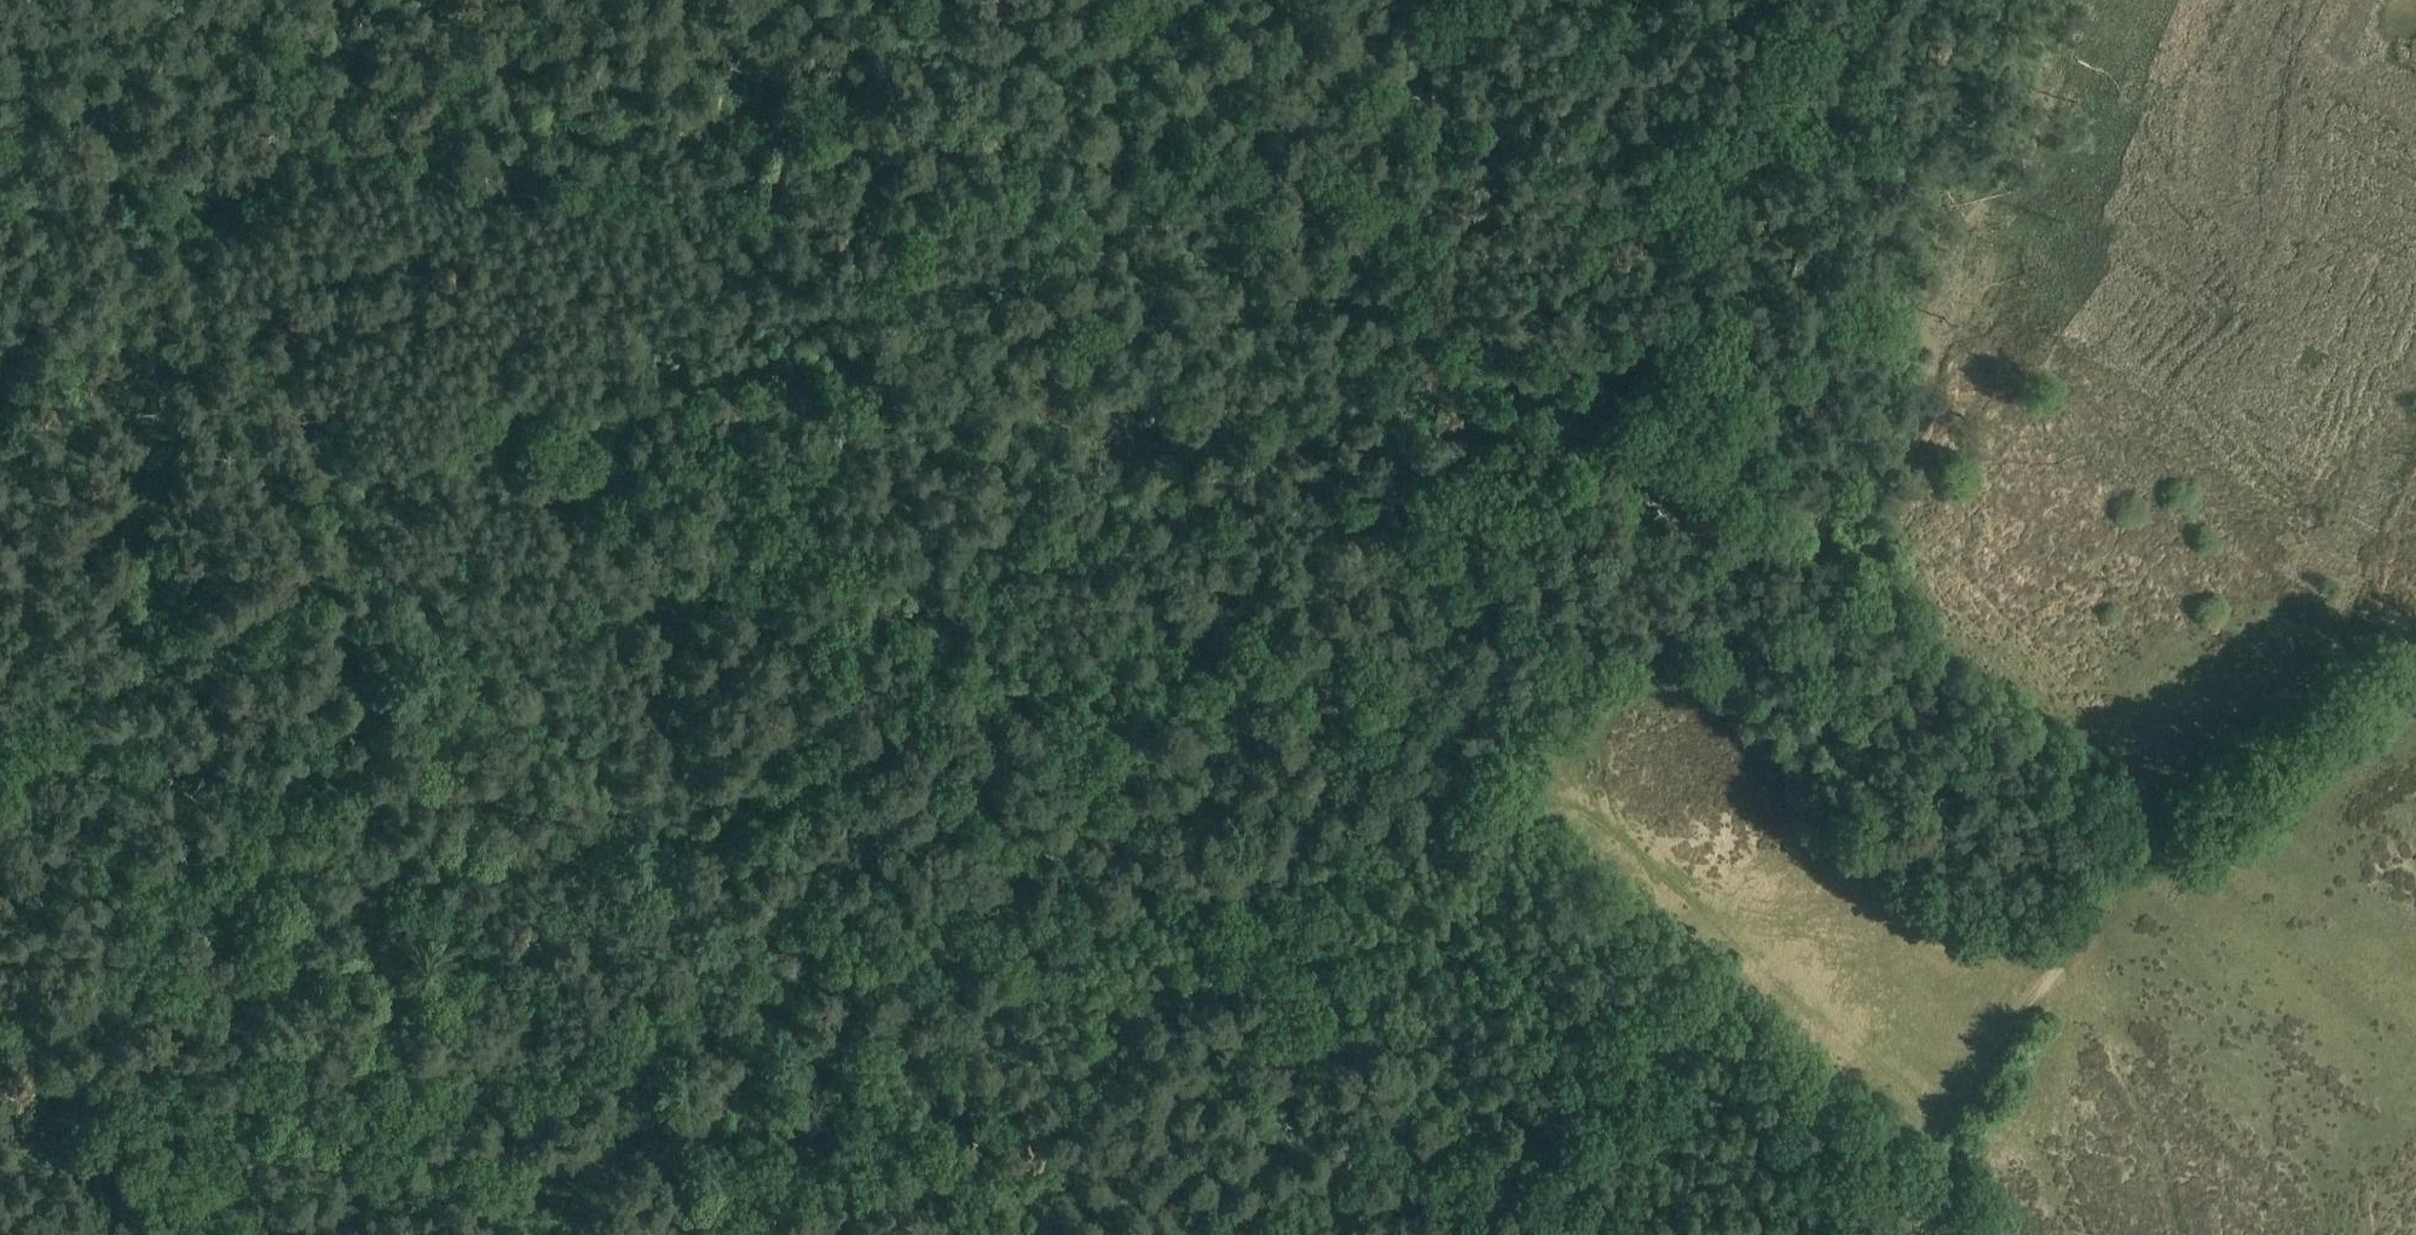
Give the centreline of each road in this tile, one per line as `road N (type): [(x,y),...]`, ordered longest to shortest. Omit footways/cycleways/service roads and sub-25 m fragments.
road 1 (track): [(1873,1234),(2135,848),(2344,684),(2393,650),(2415,646)]

